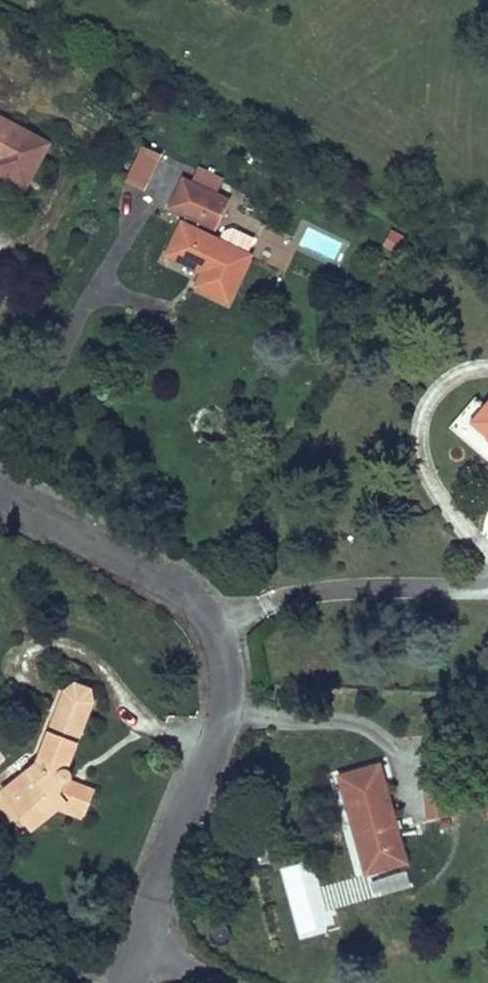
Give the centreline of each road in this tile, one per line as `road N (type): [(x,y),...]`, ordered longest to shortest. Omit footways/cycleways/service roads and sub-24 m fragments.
road 1 (residential): [(133,941),(218,716),(221,649),(211,618),(188,592),(0,487)]

